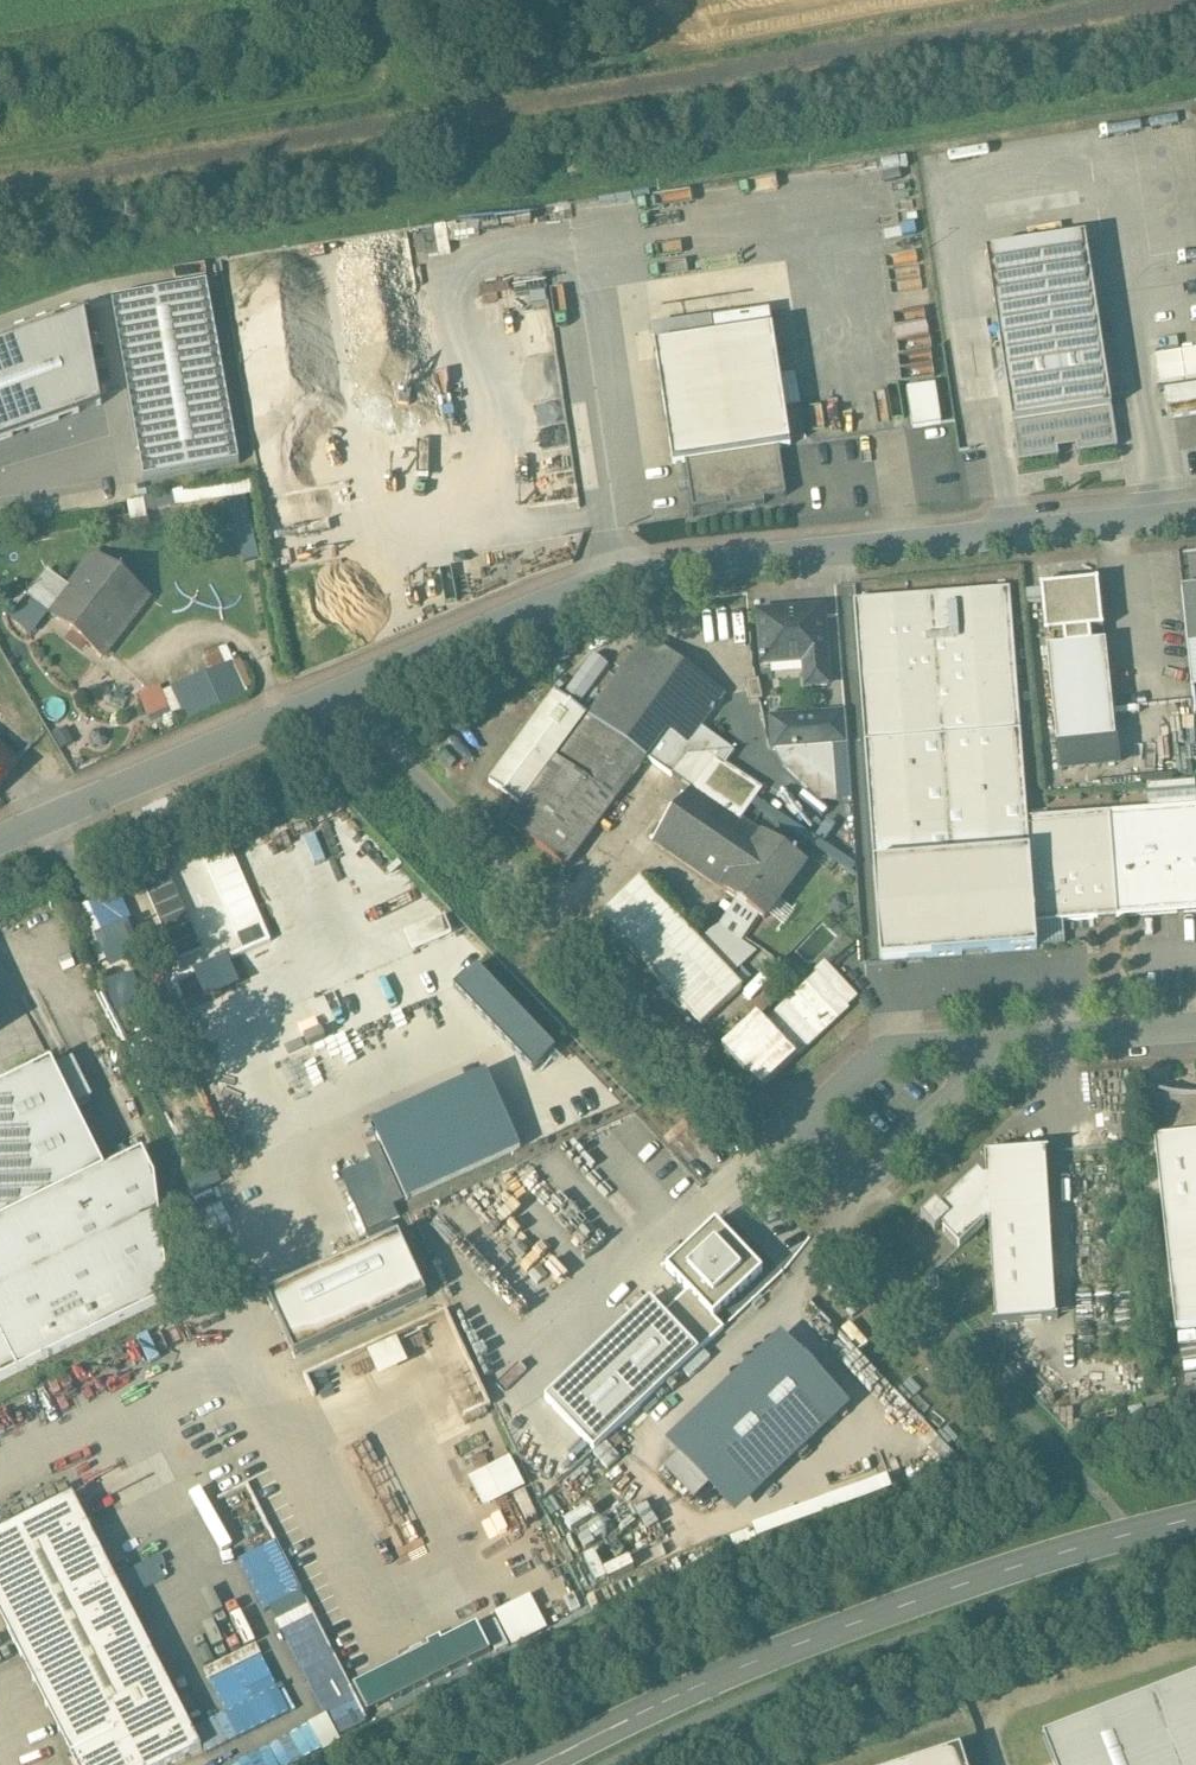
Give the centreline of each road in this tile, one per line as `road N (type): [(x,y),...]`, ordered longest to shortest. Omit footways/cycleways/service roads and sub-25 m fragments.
road 1 (residential): [(1195,514),(758,557),(590,585),(0,834)]
road 2 (tertiary): [(1195,1520),(1041,1559),(829,1632),(542,1764)]
road 3 (track): [(0,142),(375,77),(377,28)]
road 4 (unclassified): [(1006,1041),(872,1178),(845,1178),(816,1162),(813,1132),(826,1104),(897,1047)]
road 5 (unclassified): [(1195,1026),(1006,1041)]

